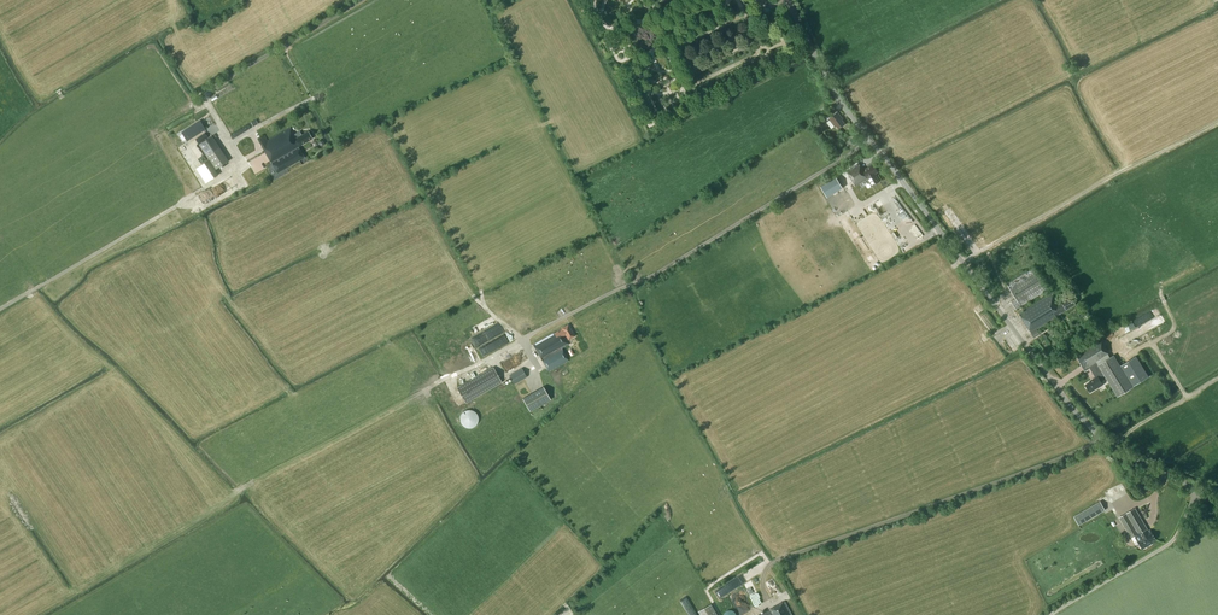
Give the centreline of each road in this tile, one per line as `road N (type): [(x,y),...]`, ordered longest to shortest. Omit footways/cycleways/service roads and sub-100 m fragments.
road 1 (unclassified): [(1217,497),(1084,419),(838,99),(788,0)]
road 2 (track): [(760,579),(778,561),(1104,438)]

